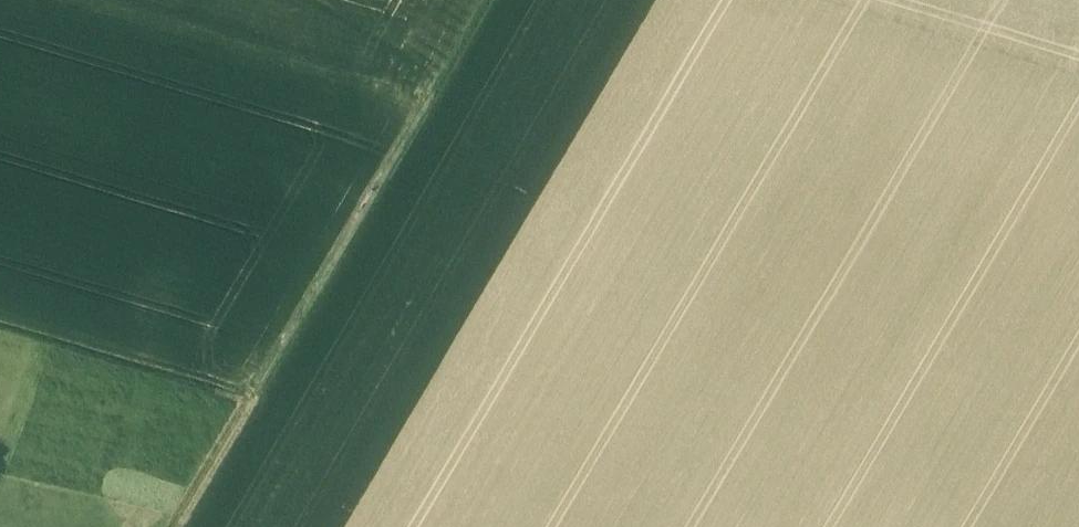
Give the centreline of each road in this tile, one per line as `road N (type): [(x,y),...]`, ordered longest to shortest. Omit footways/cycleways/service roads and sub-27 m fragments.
road 1 (track): [(199,526),(513,0)]

